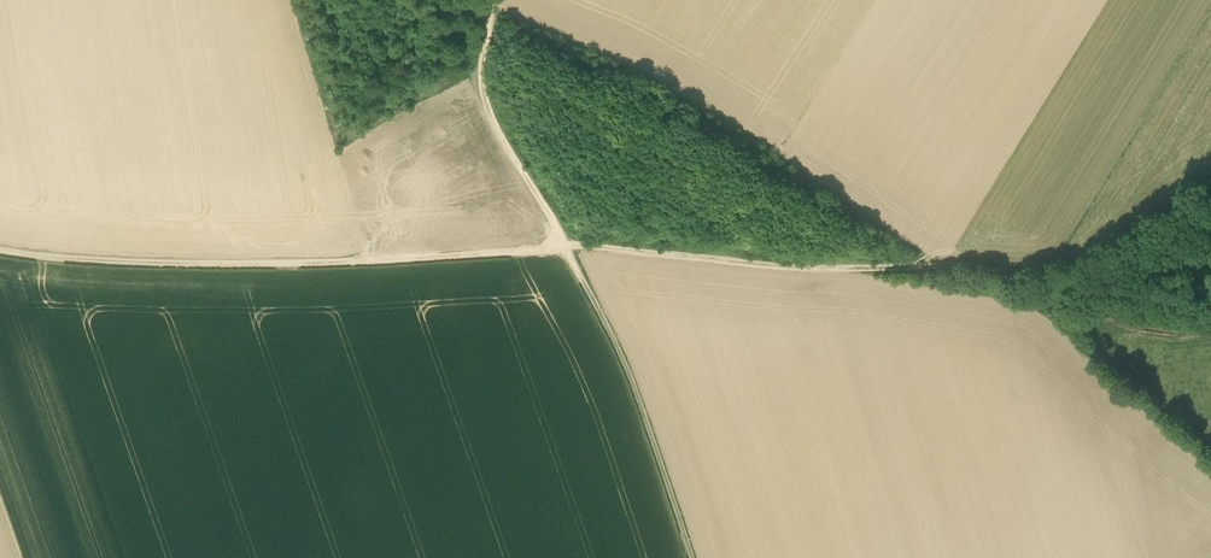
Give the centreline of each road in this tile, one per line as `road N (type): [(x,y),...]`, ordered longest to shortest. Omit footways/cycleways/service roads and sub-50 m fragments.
road 1 (track): [(564,245),(310,264),(0,251)]
road 2 (track): [(913,266),(813,267),(564,245)]
road 3 (track): [(1210,312),(1020,269),(913,266)]
road 4 (track): [(564,245),(487,106),(488,7)]

